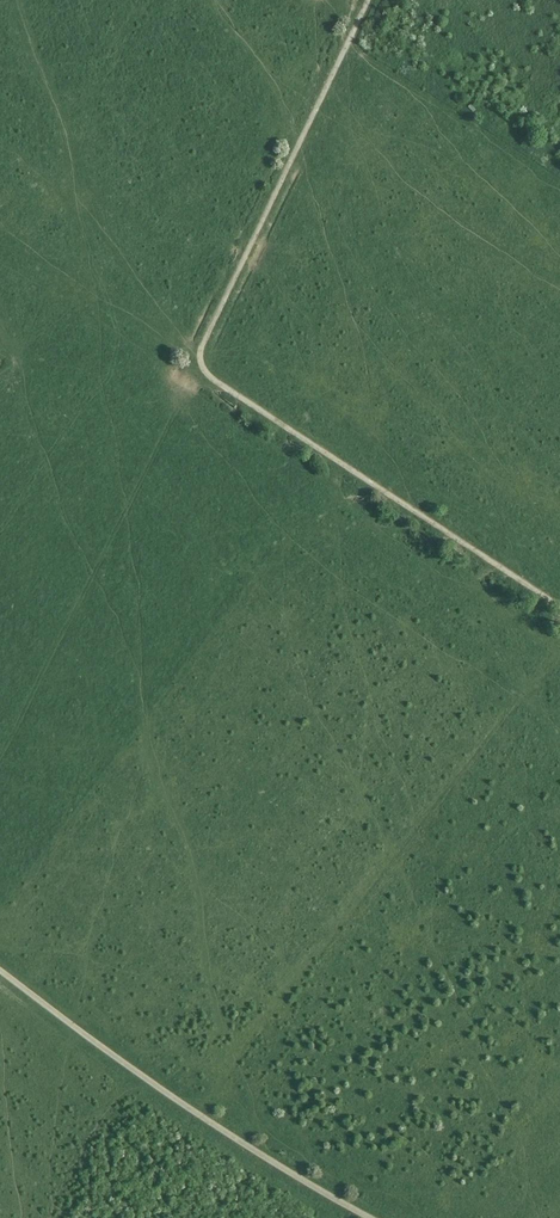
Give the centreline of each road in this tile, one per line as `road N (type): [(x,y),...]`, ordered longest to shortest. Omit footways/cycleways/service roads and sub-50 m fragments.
road 1 (unclassified): [(559,607),(216,382),(199,360),(368,0)]
road 2 (unclassified): [(371,1217),(208,1121),(0,971)]

